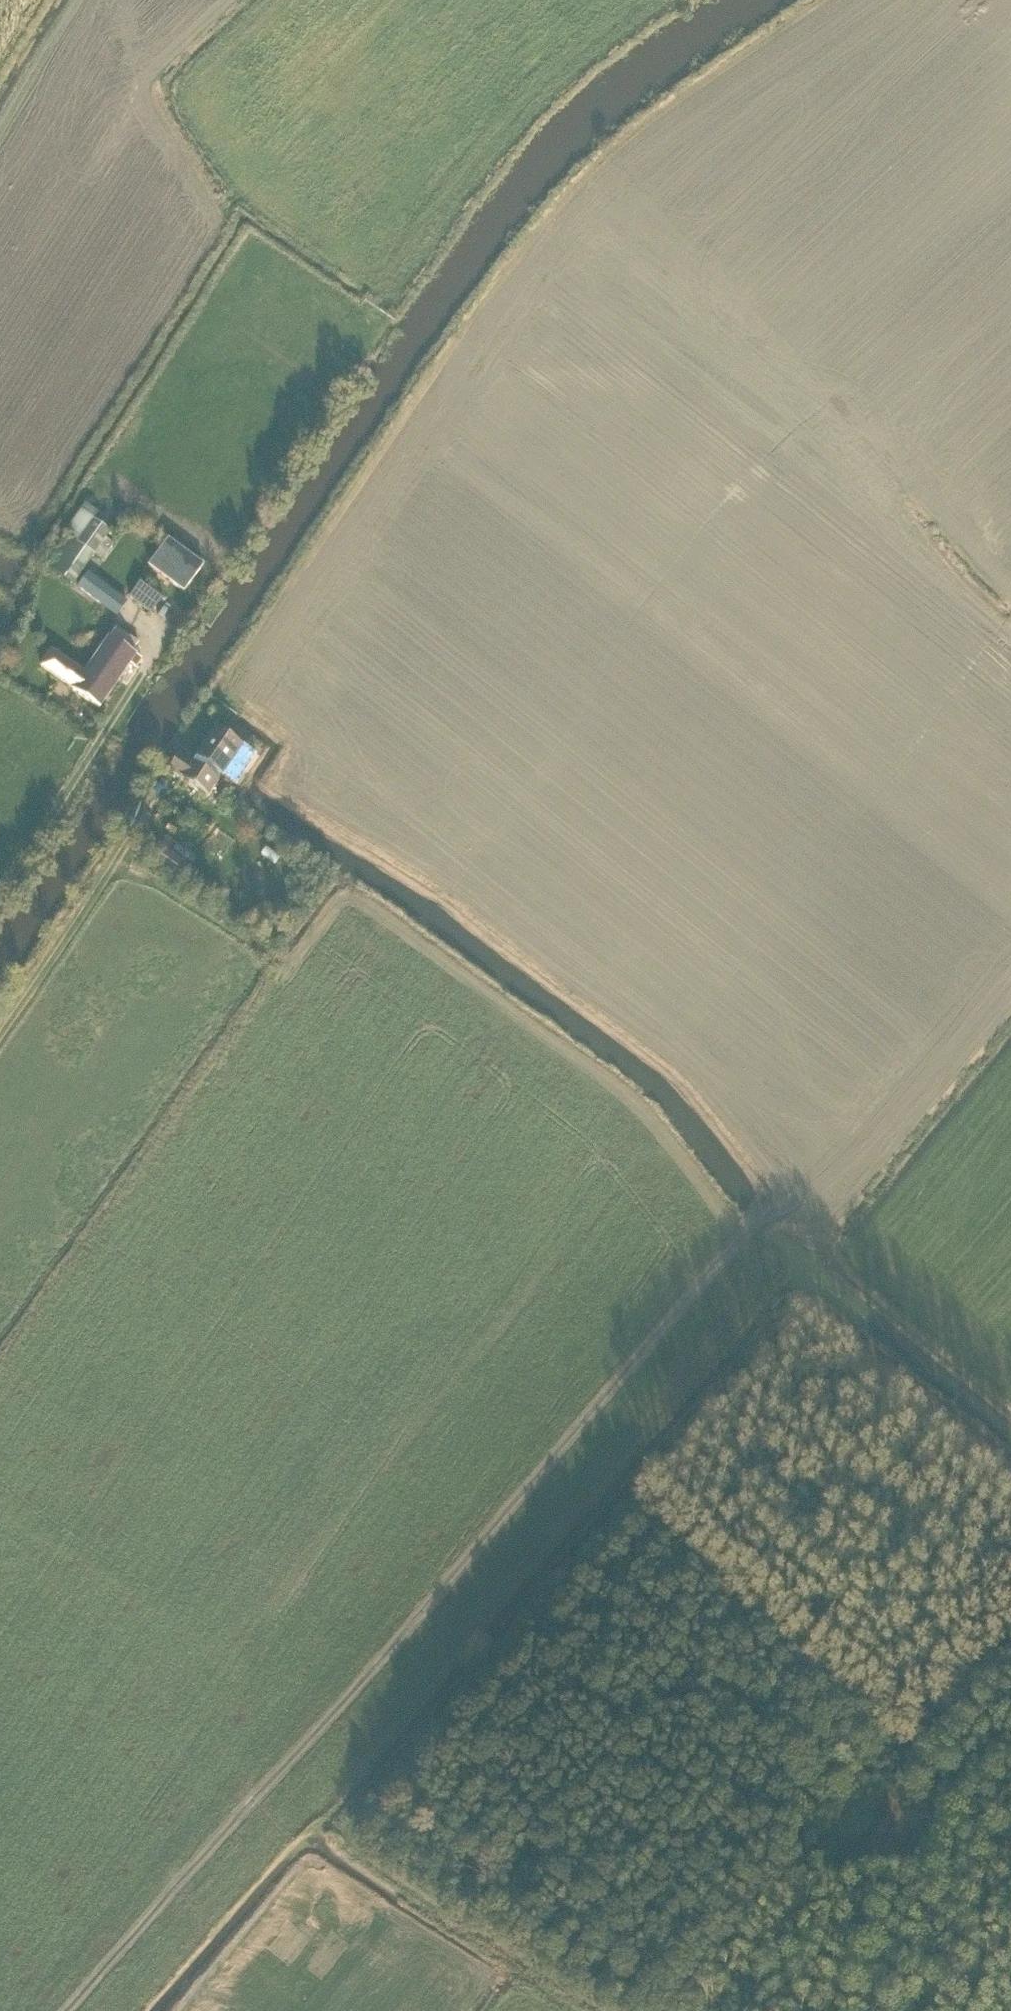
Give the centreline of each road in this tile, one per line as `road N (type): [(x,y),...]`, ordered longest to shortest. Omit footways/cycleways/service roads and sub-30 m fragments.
road 1 (track): [(0,1035),(132,837)]

